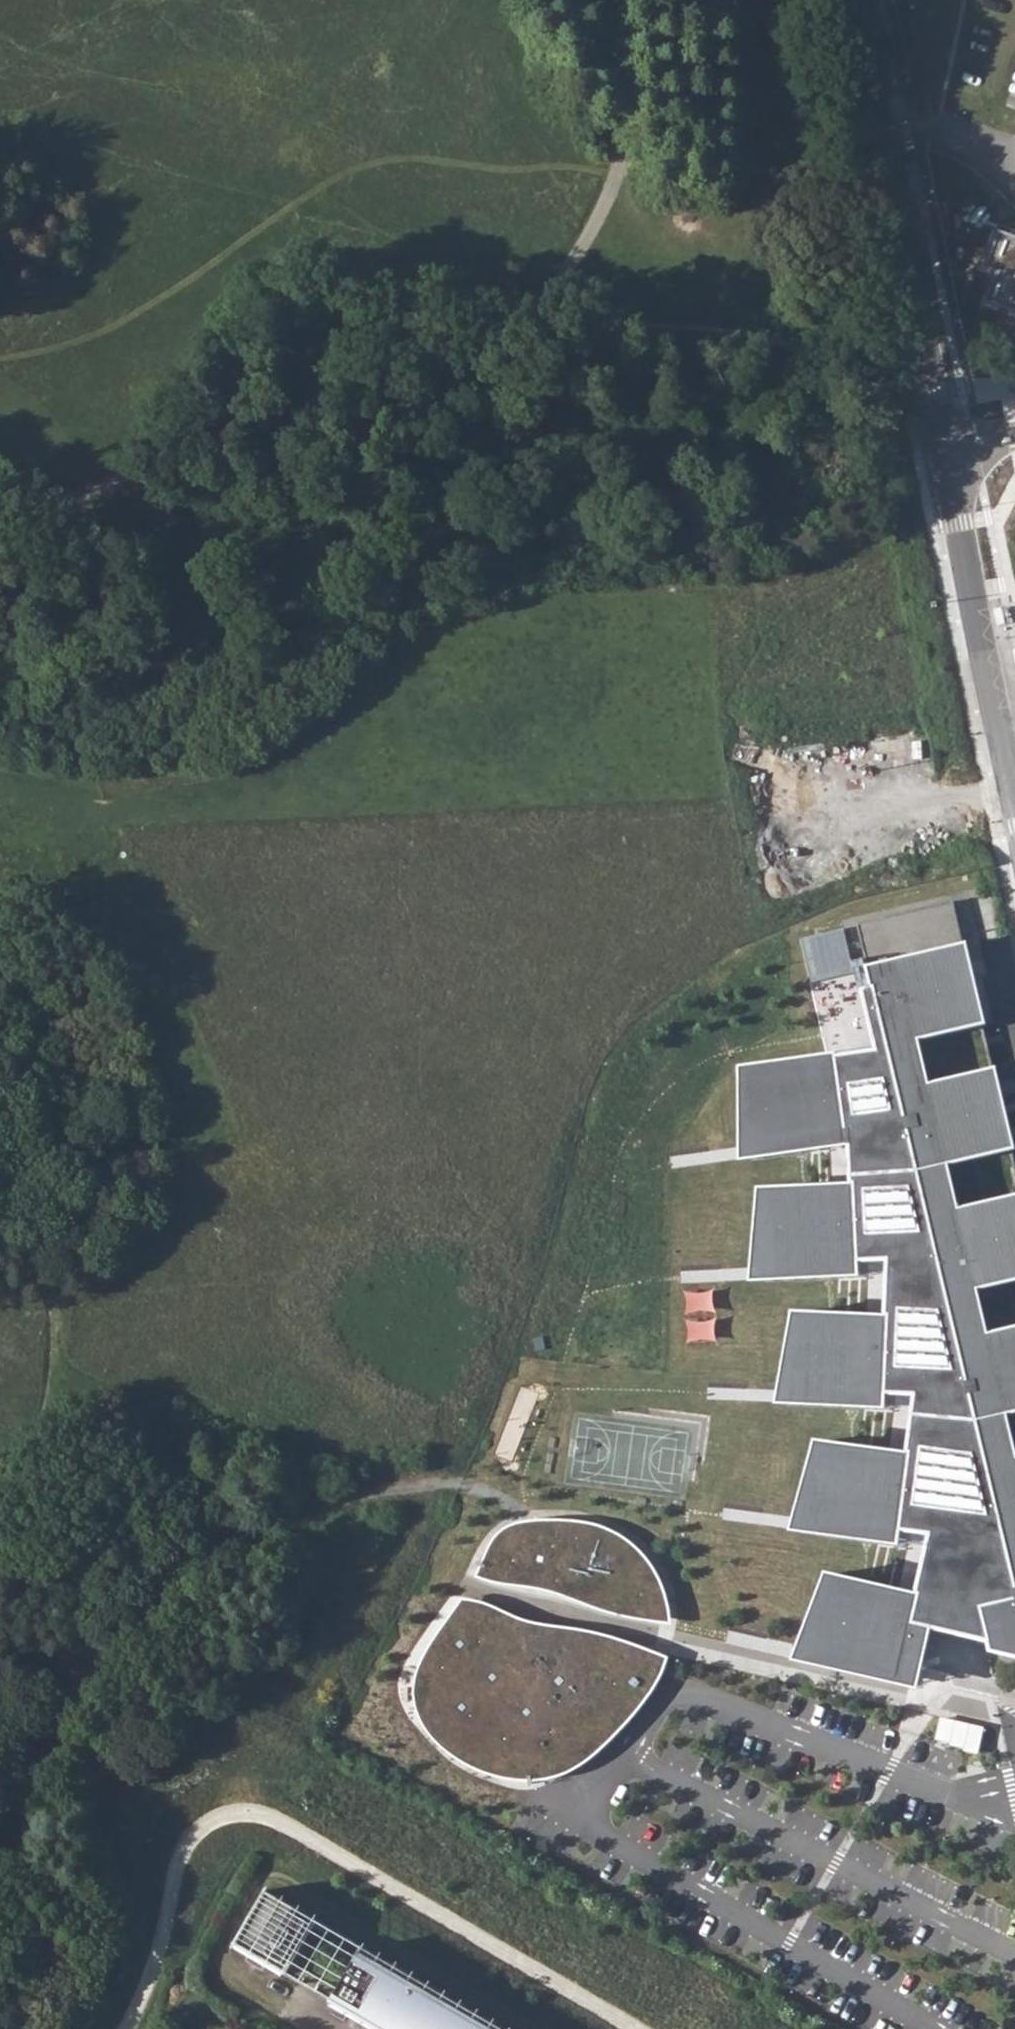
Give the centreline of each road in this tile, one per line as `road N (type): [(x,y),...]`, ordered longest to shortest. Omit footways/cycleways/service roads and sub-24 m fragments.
road 1 (residential): [(943,443),(883,137),(843,0)]
road 2 (residential): [(1014,796),(943,443)]

